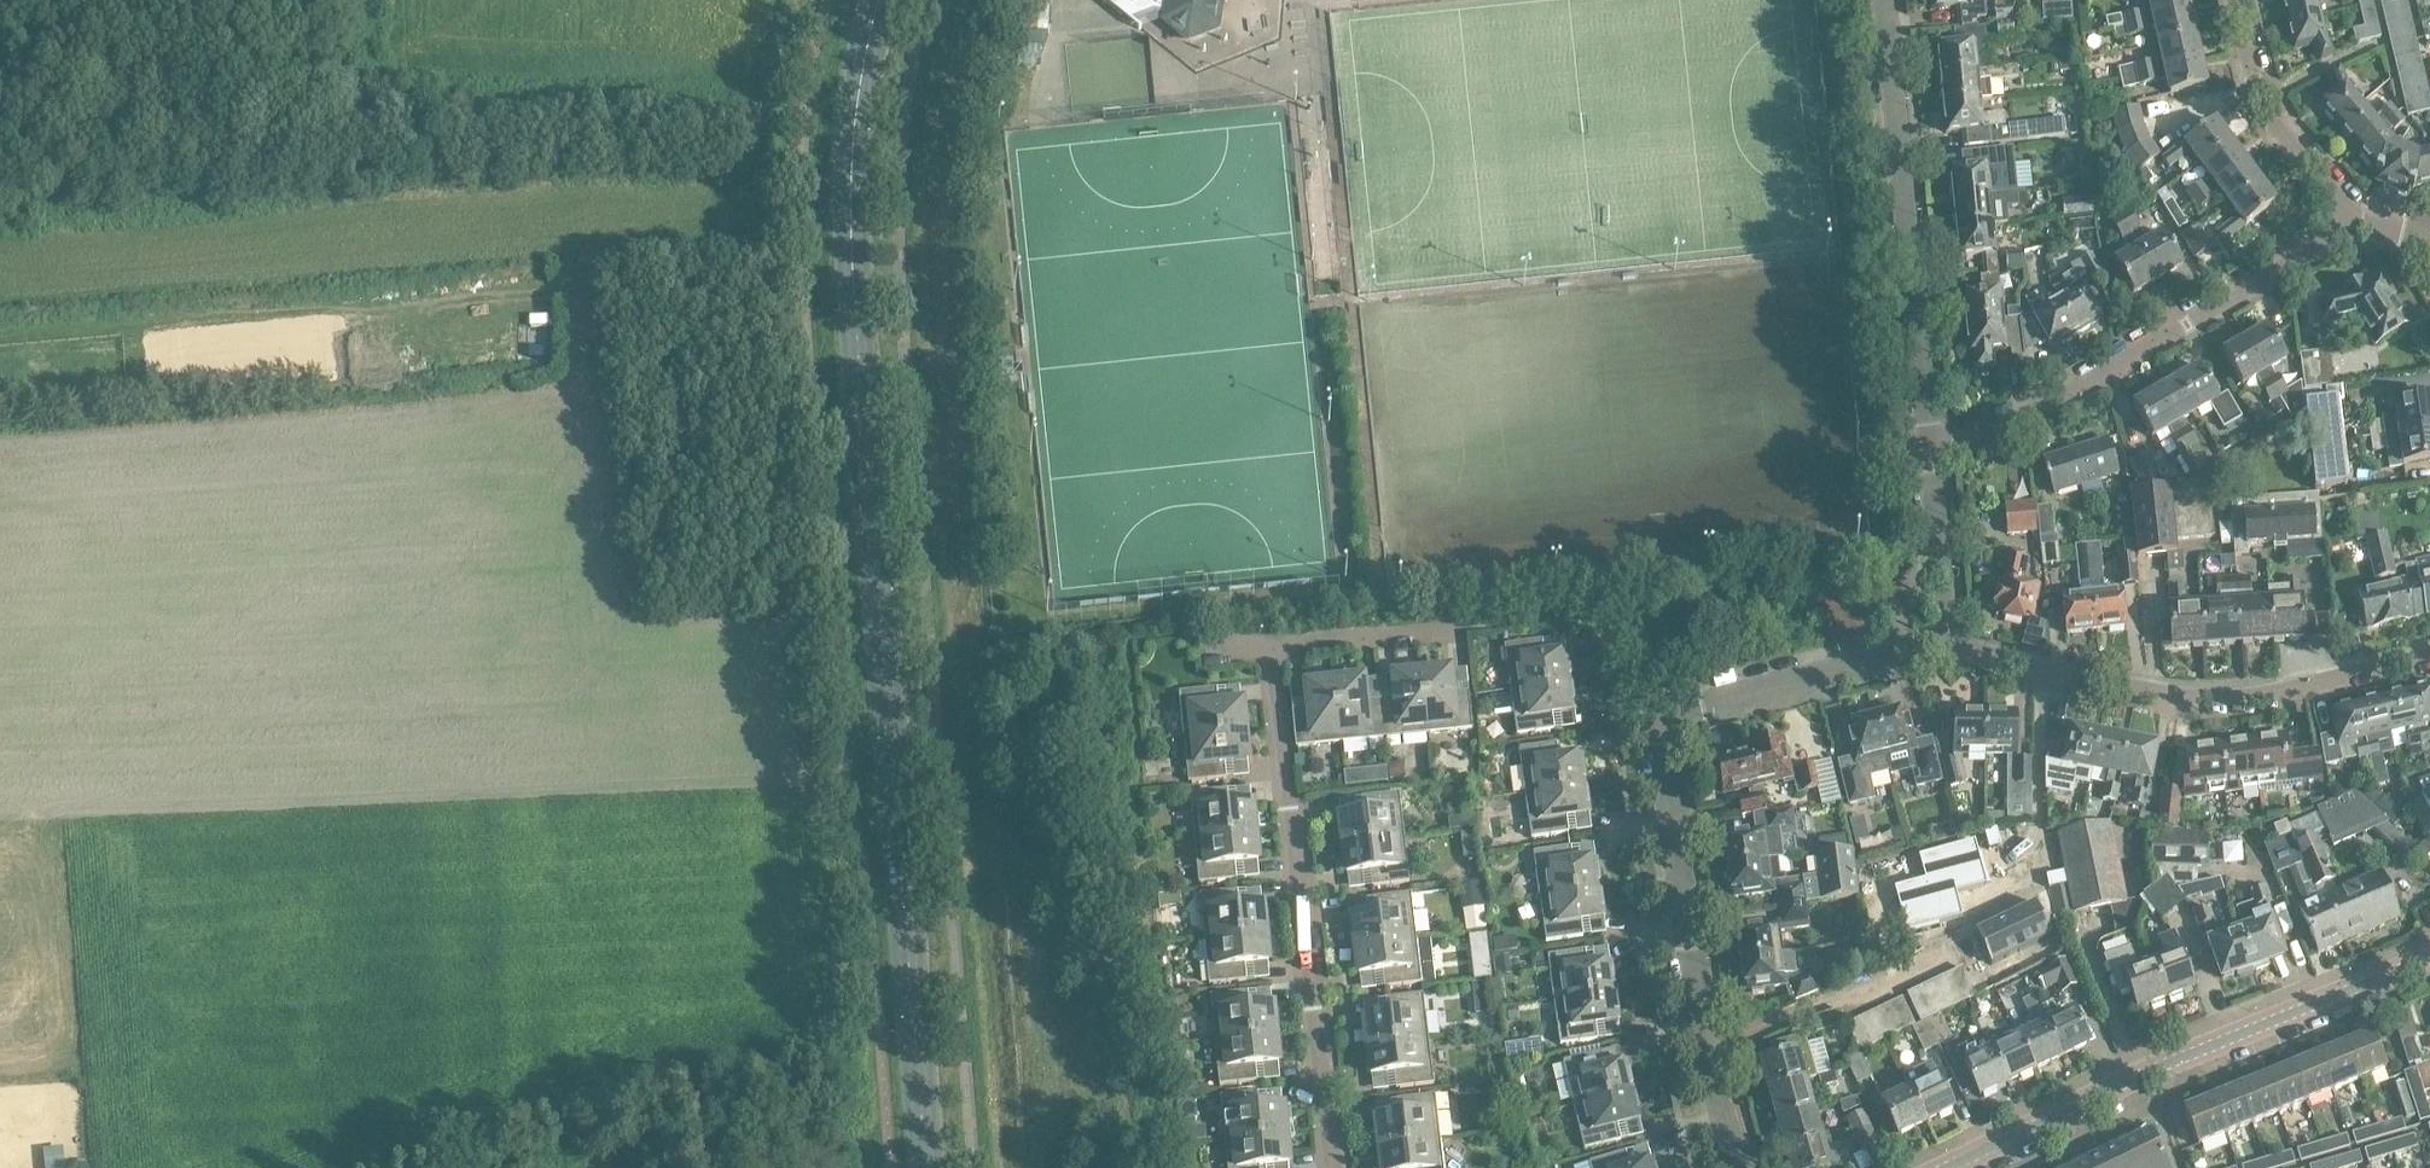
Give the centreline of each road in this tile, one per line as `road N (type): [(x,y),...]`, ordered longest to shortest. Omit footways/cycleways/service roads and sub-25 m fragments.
road 1 (secondary): [(927,1167),(852,221),(860,94),(880,0)]
road 2 (residential): [(1740,1167),(1707,1053),(1657,720),(1942,643)]
road 3 (unclassified): [(1949,1167),(2166,1063),(2429,958)]
road 4 (residential): [(1330,1167),(1274,649)]
road 5 (residential): [(1925,446),(1963,444),(2330,239),(2384,226)]
road 6 (residential): [(1925,446),(1887,0)]
road 7 (residential): [(2429,658),(2272,698),(2183,704),(2042,668)]
road 8 (residential): [(2384,226),(2334,191),(2261,99),(2234,0)]
road 9 (unclassified): [(2042,668),(2039,832),(1997,859)]
road 10 (residential): [(1942,643),(1925,446)]
road 11 (residential): [(1465,632),(1274,649)]

